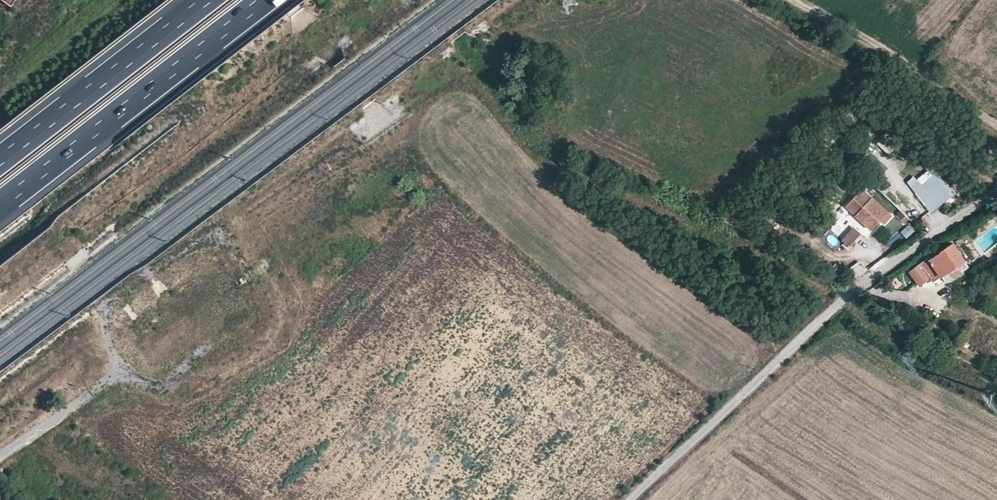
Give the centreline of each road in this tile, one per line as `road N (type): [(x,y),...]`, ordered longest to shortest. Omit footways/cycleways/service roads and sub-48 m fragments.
road 1 (unclassified): [(629,499),(845,296),(996,188)]
road 2 (motorway): [(0,205),(264,0)]
road 3 (motorway): [(206,0),(0,160)]
road 4 (track): [(784,0),(996,131)]

